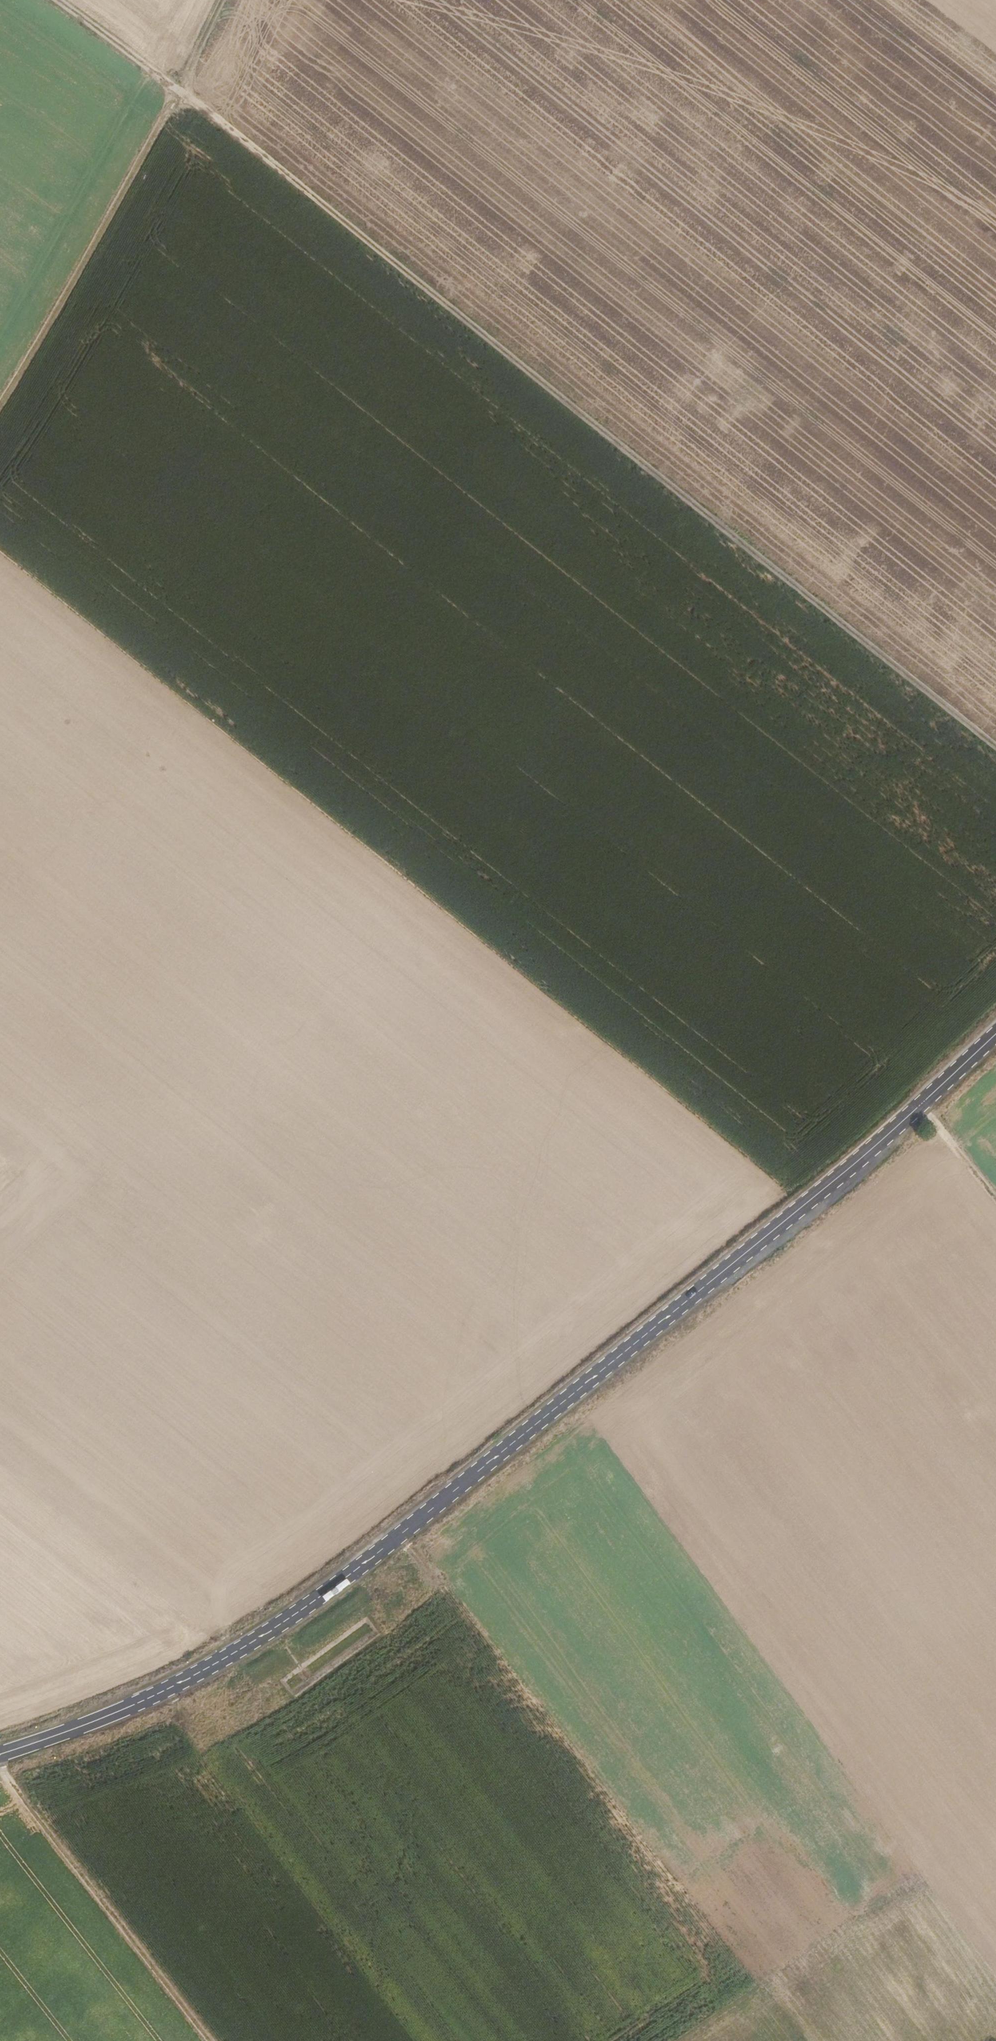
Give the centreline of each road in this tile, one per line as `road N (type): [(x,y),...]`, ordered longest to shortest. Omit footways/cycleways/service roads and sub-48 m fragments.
road 1 (primary): [(0,1754),(153,1697),(320,1596),(798,1209),(995,1034)]
road 2 (track): [(995,752),(475,325),(53,0)]

